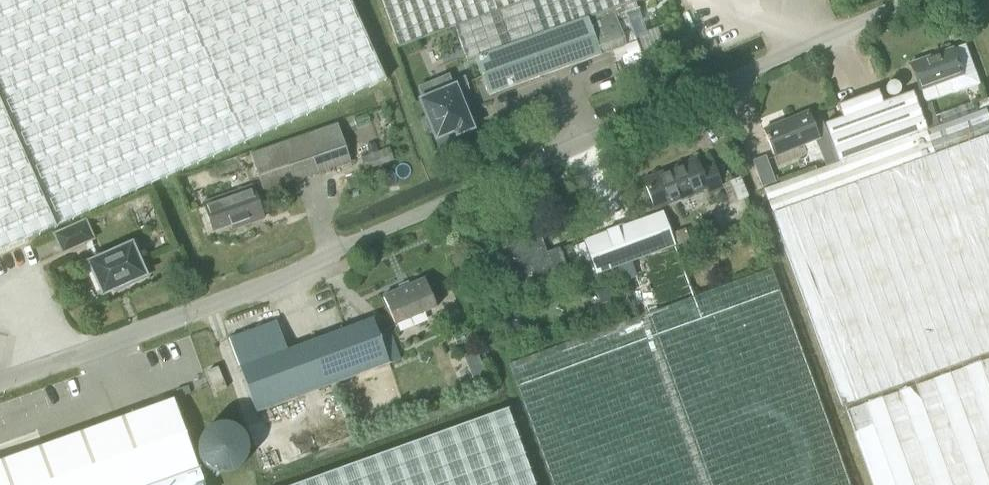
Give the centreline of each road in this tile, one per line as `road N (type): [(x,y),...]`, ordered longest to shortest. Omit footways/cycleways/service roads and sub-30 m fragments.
road 1 (unclassified): [(914,0),(322,259),(0,376)]

